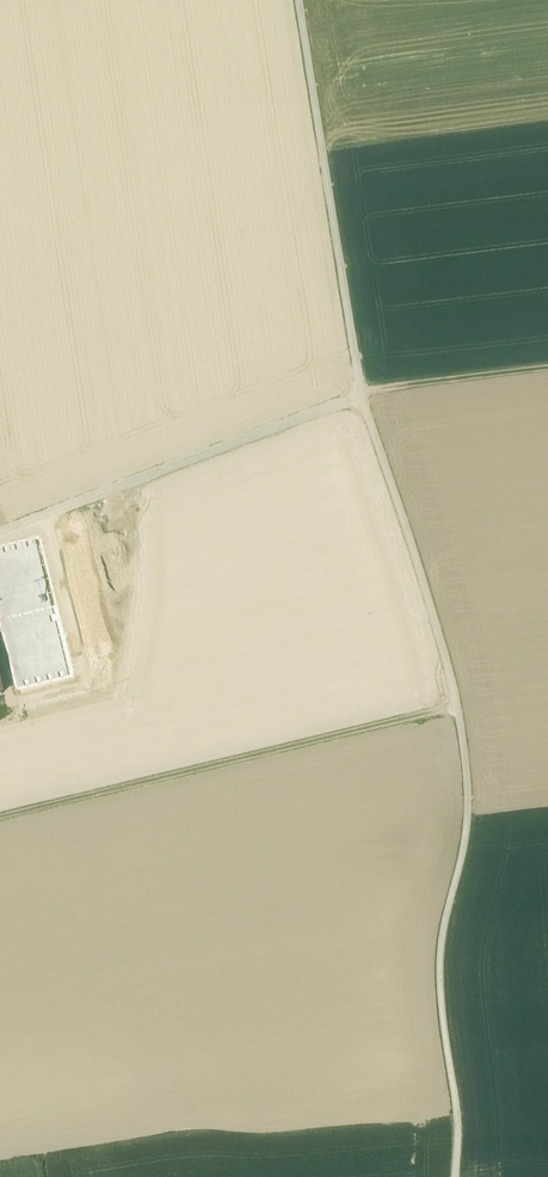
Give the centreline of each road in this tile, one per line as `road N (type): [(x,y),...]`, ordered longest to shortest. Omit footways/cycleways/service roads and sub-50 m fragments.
road 1 (track): [(464,1176),(471,1122),(443,955),(471,809),(458,706),(411,532),(362,393),(300,0)]
road 2 (track): [(458,706),(0,817)]
road 3 (track): [(362,393),(0,535)]
road 4 (track): [(362,393),(547,369)]

